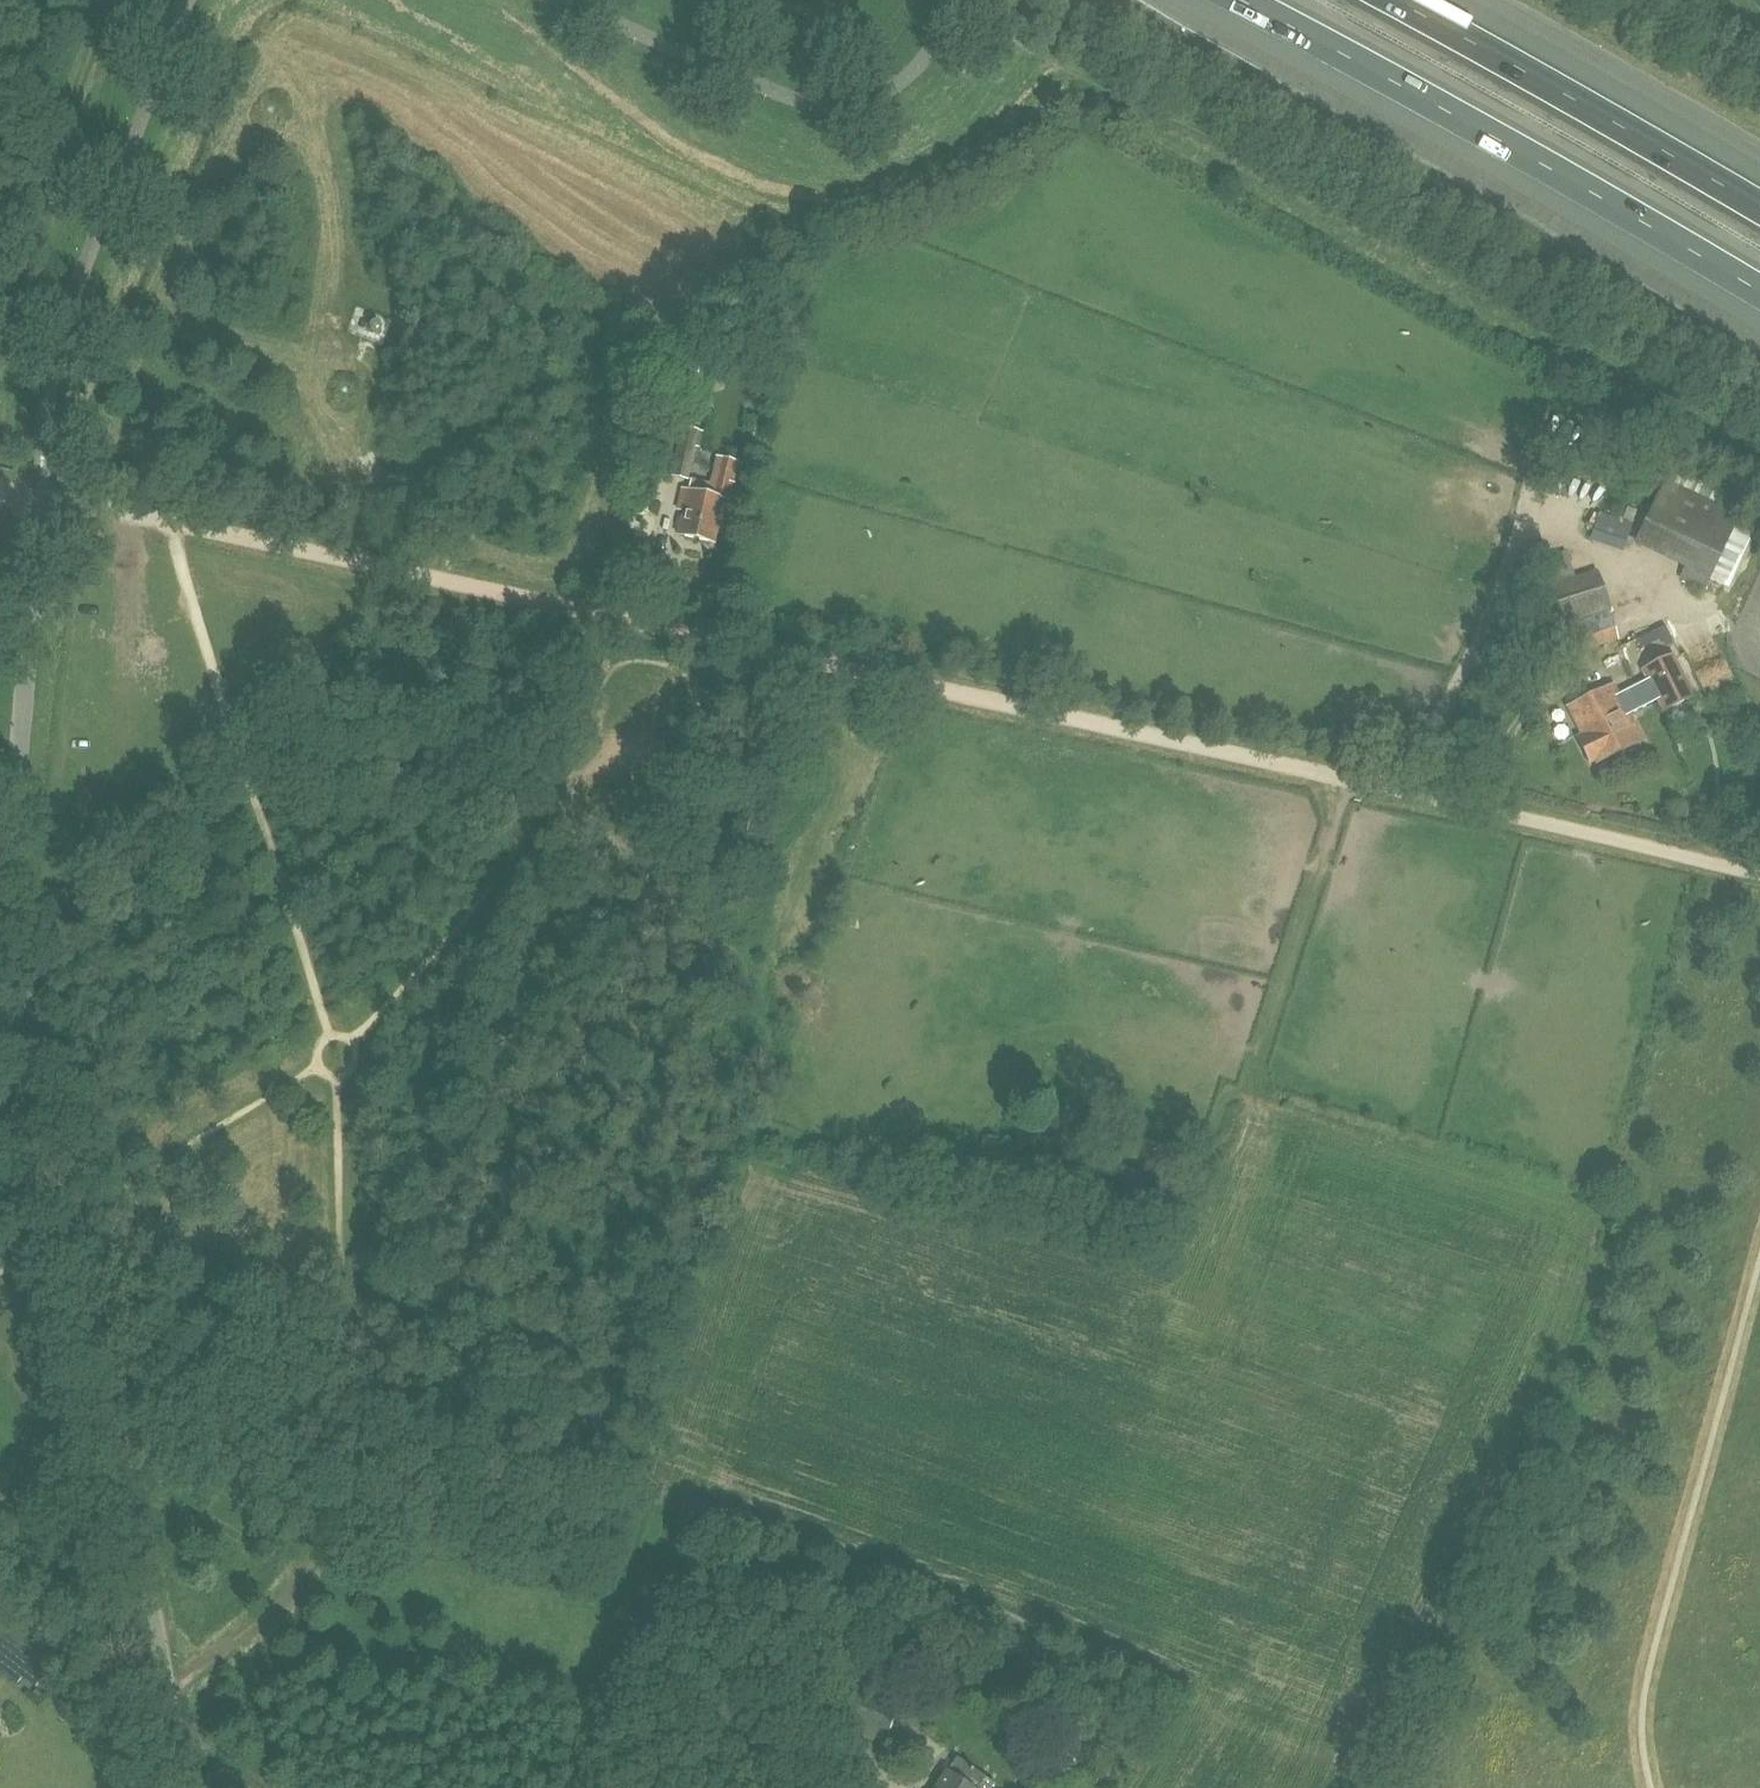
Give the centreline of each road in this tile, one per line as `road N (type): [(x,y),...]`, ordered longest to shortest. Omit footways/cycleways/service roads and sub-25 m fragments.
road 1 (unclassified): [(183,1787),(20,906),(16,775),(39,499),(0,491)]
road 2 (track): [(1759,872),(614,618)]
road 3 (motorway): [(1235,0),(1759,287)]
road 4 (track): [(614,618),(39,499)]
road 5 (motorway): [(1759,210),(1390,0)]
road 6 (track): [(1488,811),(1501,755),(1532,697),(1709,616)]

